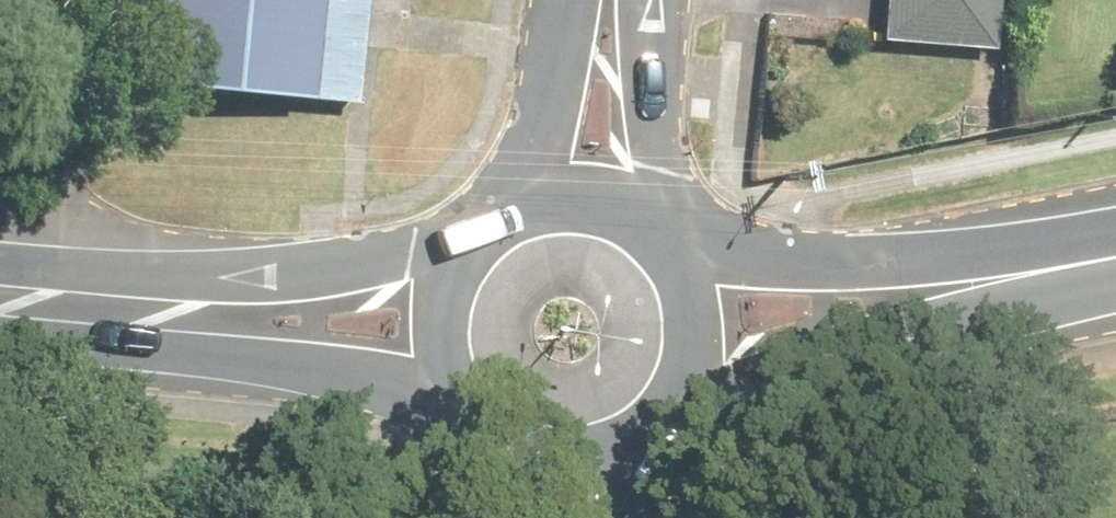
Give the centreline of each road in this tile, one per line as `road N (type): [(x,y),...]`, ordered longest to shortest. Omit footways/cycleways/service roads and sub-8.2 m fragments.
road 1 (tertiary): [(0,306),(409,337)]
road 2 (tertiary): [(732,346),(1115,271)]
road 3 (tertiary): [(409,337),(411,291),(438,237),(483,196),(540,175),(600,175)]
road 4 (tertiary): [(598,496),(503,484),(455,452),(422,406),(409,337)]
road 5 (tertiary): [(600,175),(655,197),(698,236),(725,288),(732,346)]
road 6 (tertiary): [(732,346),(721,394),(696,436),(660,470),(598,496)]
road 7 (tertiary): [(600,175),(599,0)]

